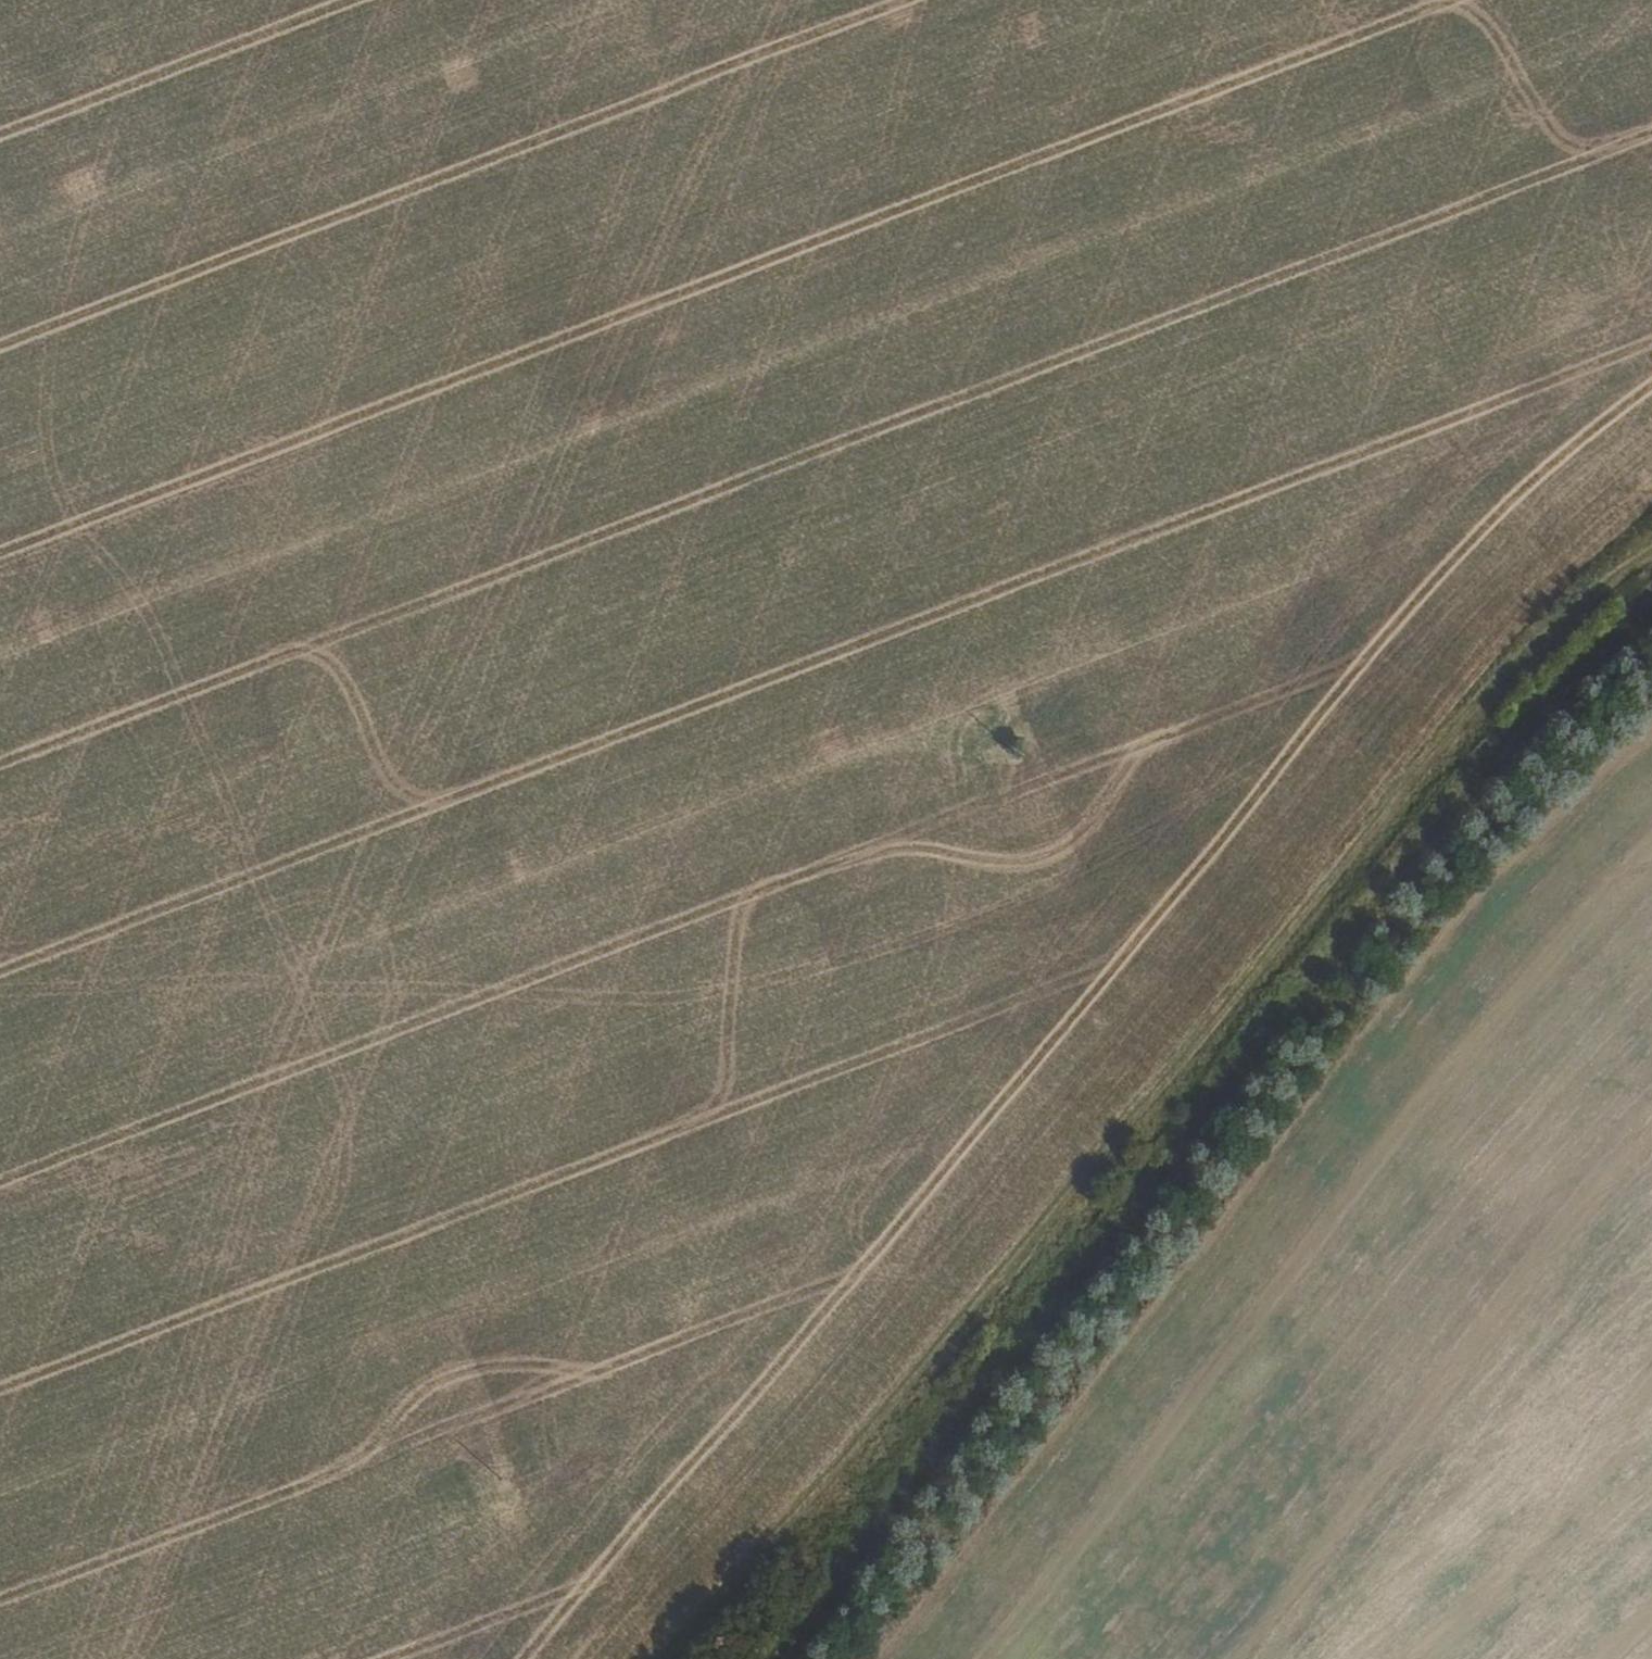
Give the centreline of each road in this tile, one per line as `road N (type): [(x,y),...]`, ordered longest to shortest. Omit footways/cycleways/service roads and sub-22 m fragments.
road 1 (track): [(688,1658),(1358,869),(1552,650),(1651,567)]

